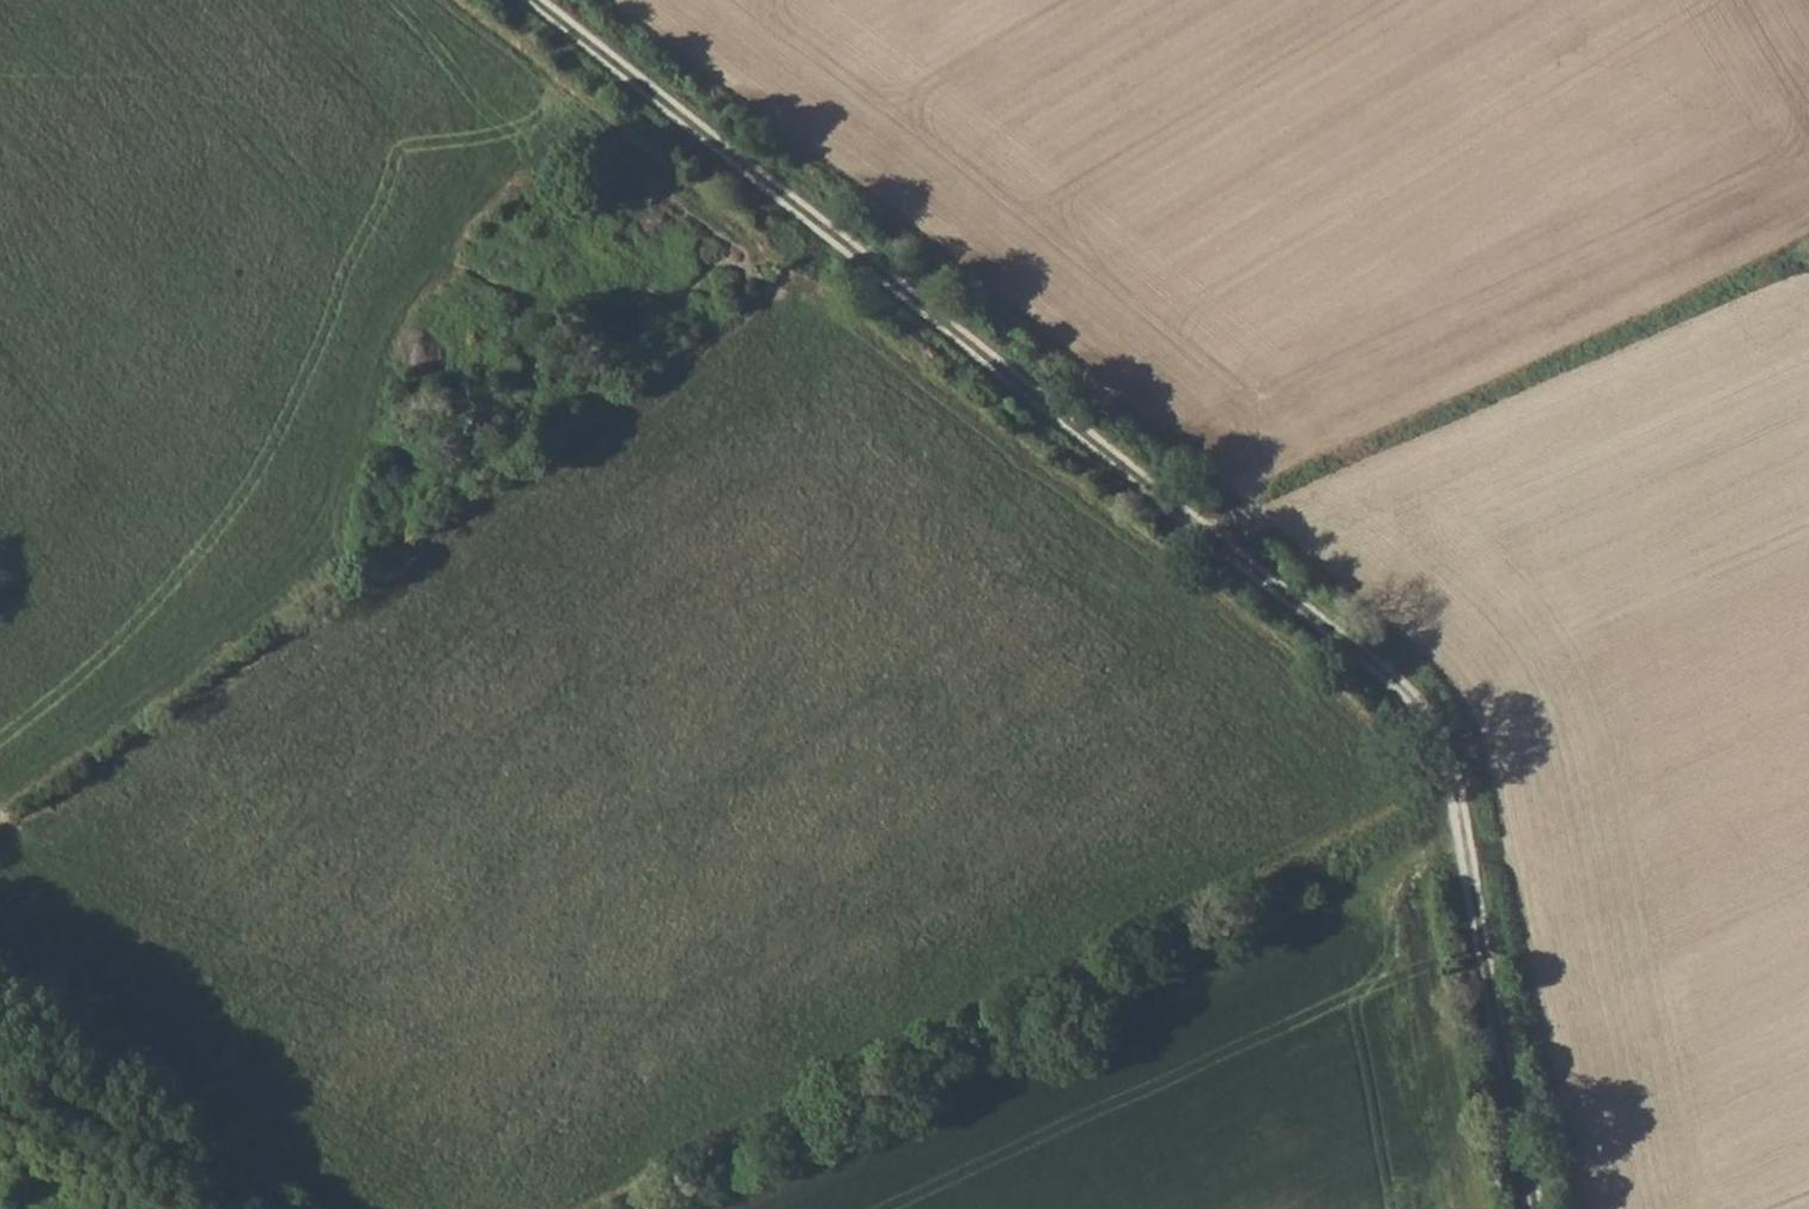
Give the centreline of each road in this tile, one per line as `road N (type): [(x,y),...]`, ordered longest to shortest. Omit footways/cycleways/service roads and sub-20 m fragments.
road 1 (track): [(1539,1208),(1460,805),(1414,705),(530,0)]

